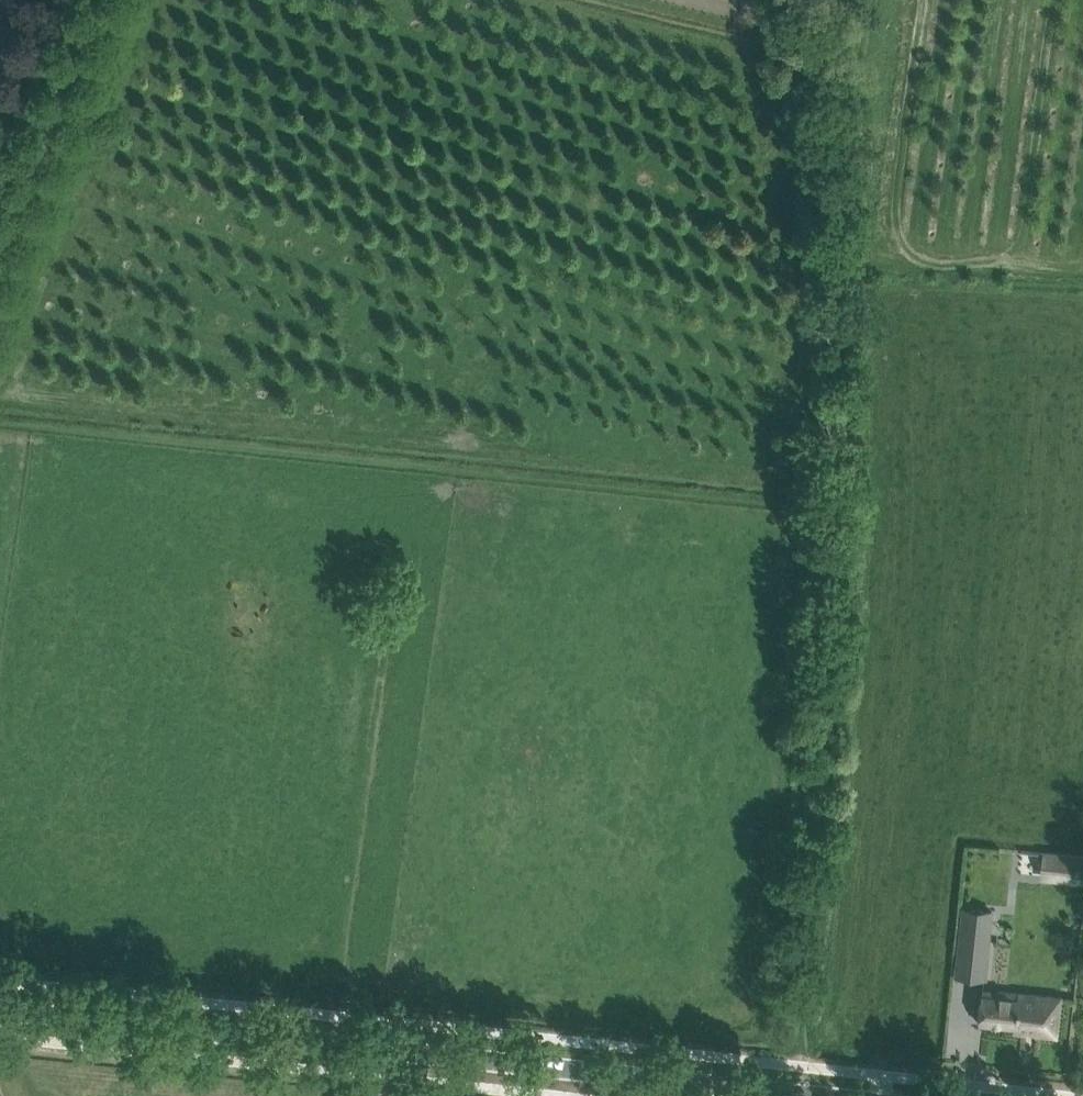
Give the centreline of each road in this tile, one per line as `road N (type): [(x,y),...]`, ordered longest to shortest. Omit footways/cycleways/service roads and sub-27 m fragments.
road 1 (tertiary): [(766,1091),(0,1016)]
road 2 (track): [(0,254),(93,0)]

